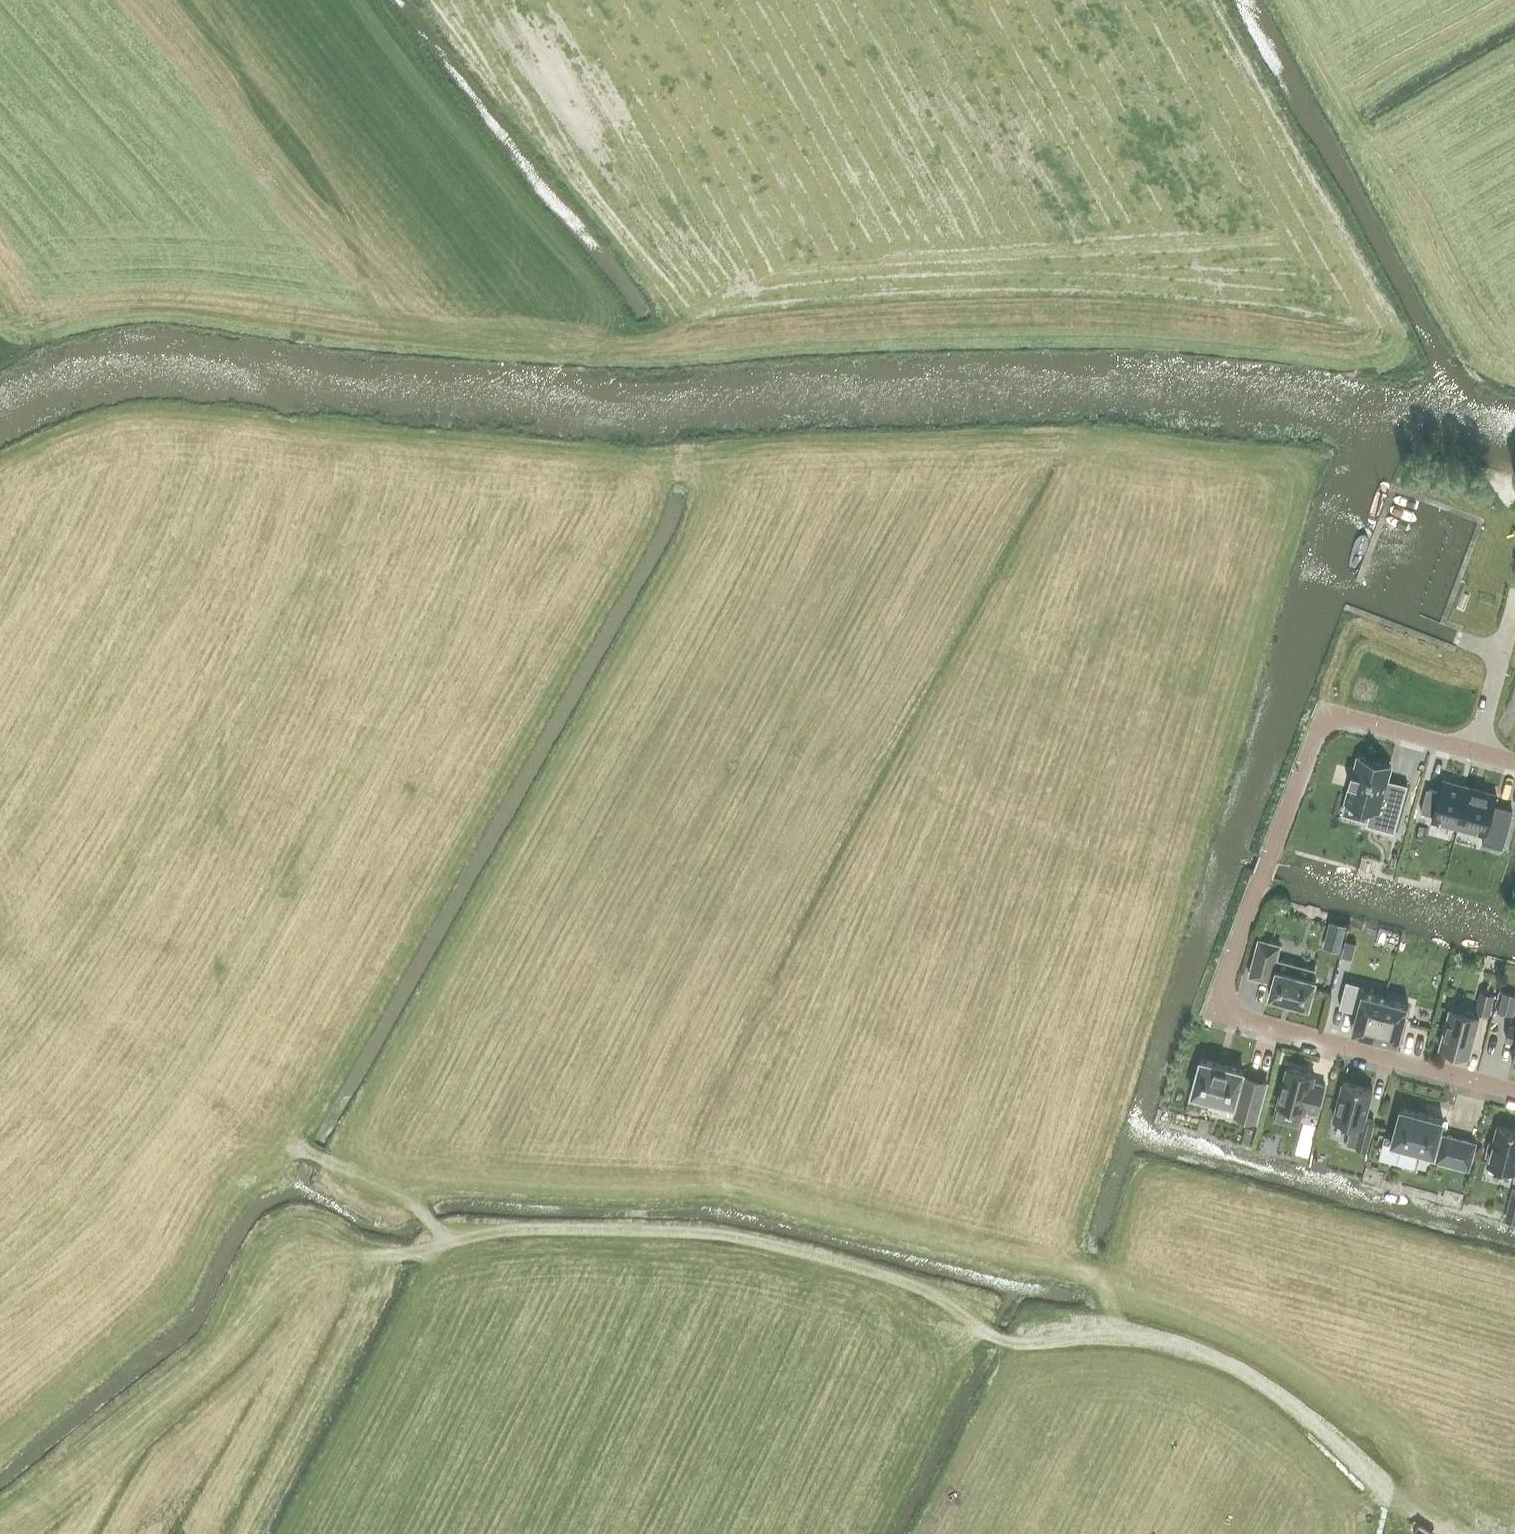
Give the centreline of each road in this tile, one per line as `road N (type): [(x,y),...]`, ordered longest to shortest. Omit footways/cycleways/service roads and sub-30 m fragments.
road 1 (track): [(1449,1533),(1279,1396),(1169,1341),(1020,1350),(983,1338),(923,1293),(712,1236),(514,1231),(453,1245)]
road 2 (residential): [(1514,1091),(1213,1012),(1327,712)]
road 3 (residential): [(1514,763),(1327,712)]

